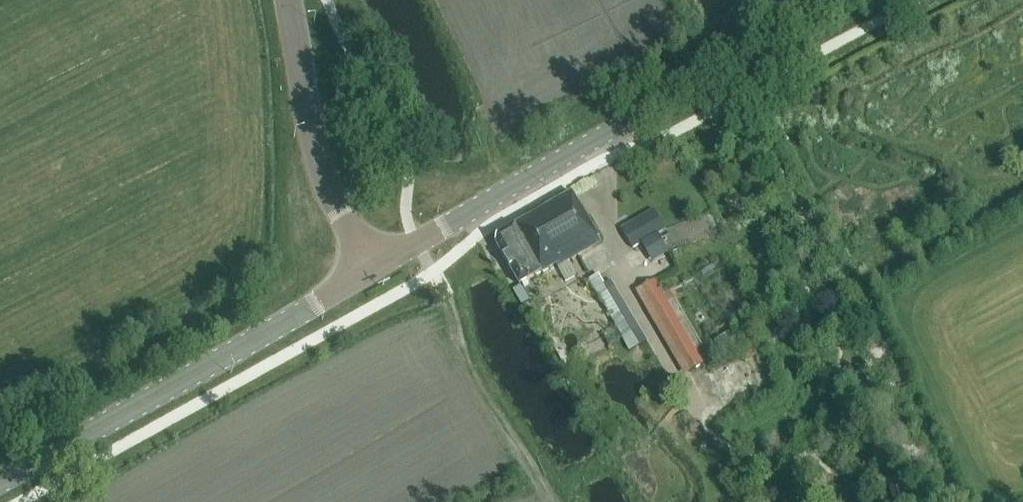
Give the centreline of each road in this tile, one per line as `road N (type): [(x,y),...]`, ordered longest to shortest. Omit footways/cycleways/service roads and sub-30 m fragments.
road 1 (secondary): [(369,275),(839,0)]
road 2 (secondary): [(0,483),(369,275)]
road 3 (tertiary): [(369,275),(312,164),(290,0)]

